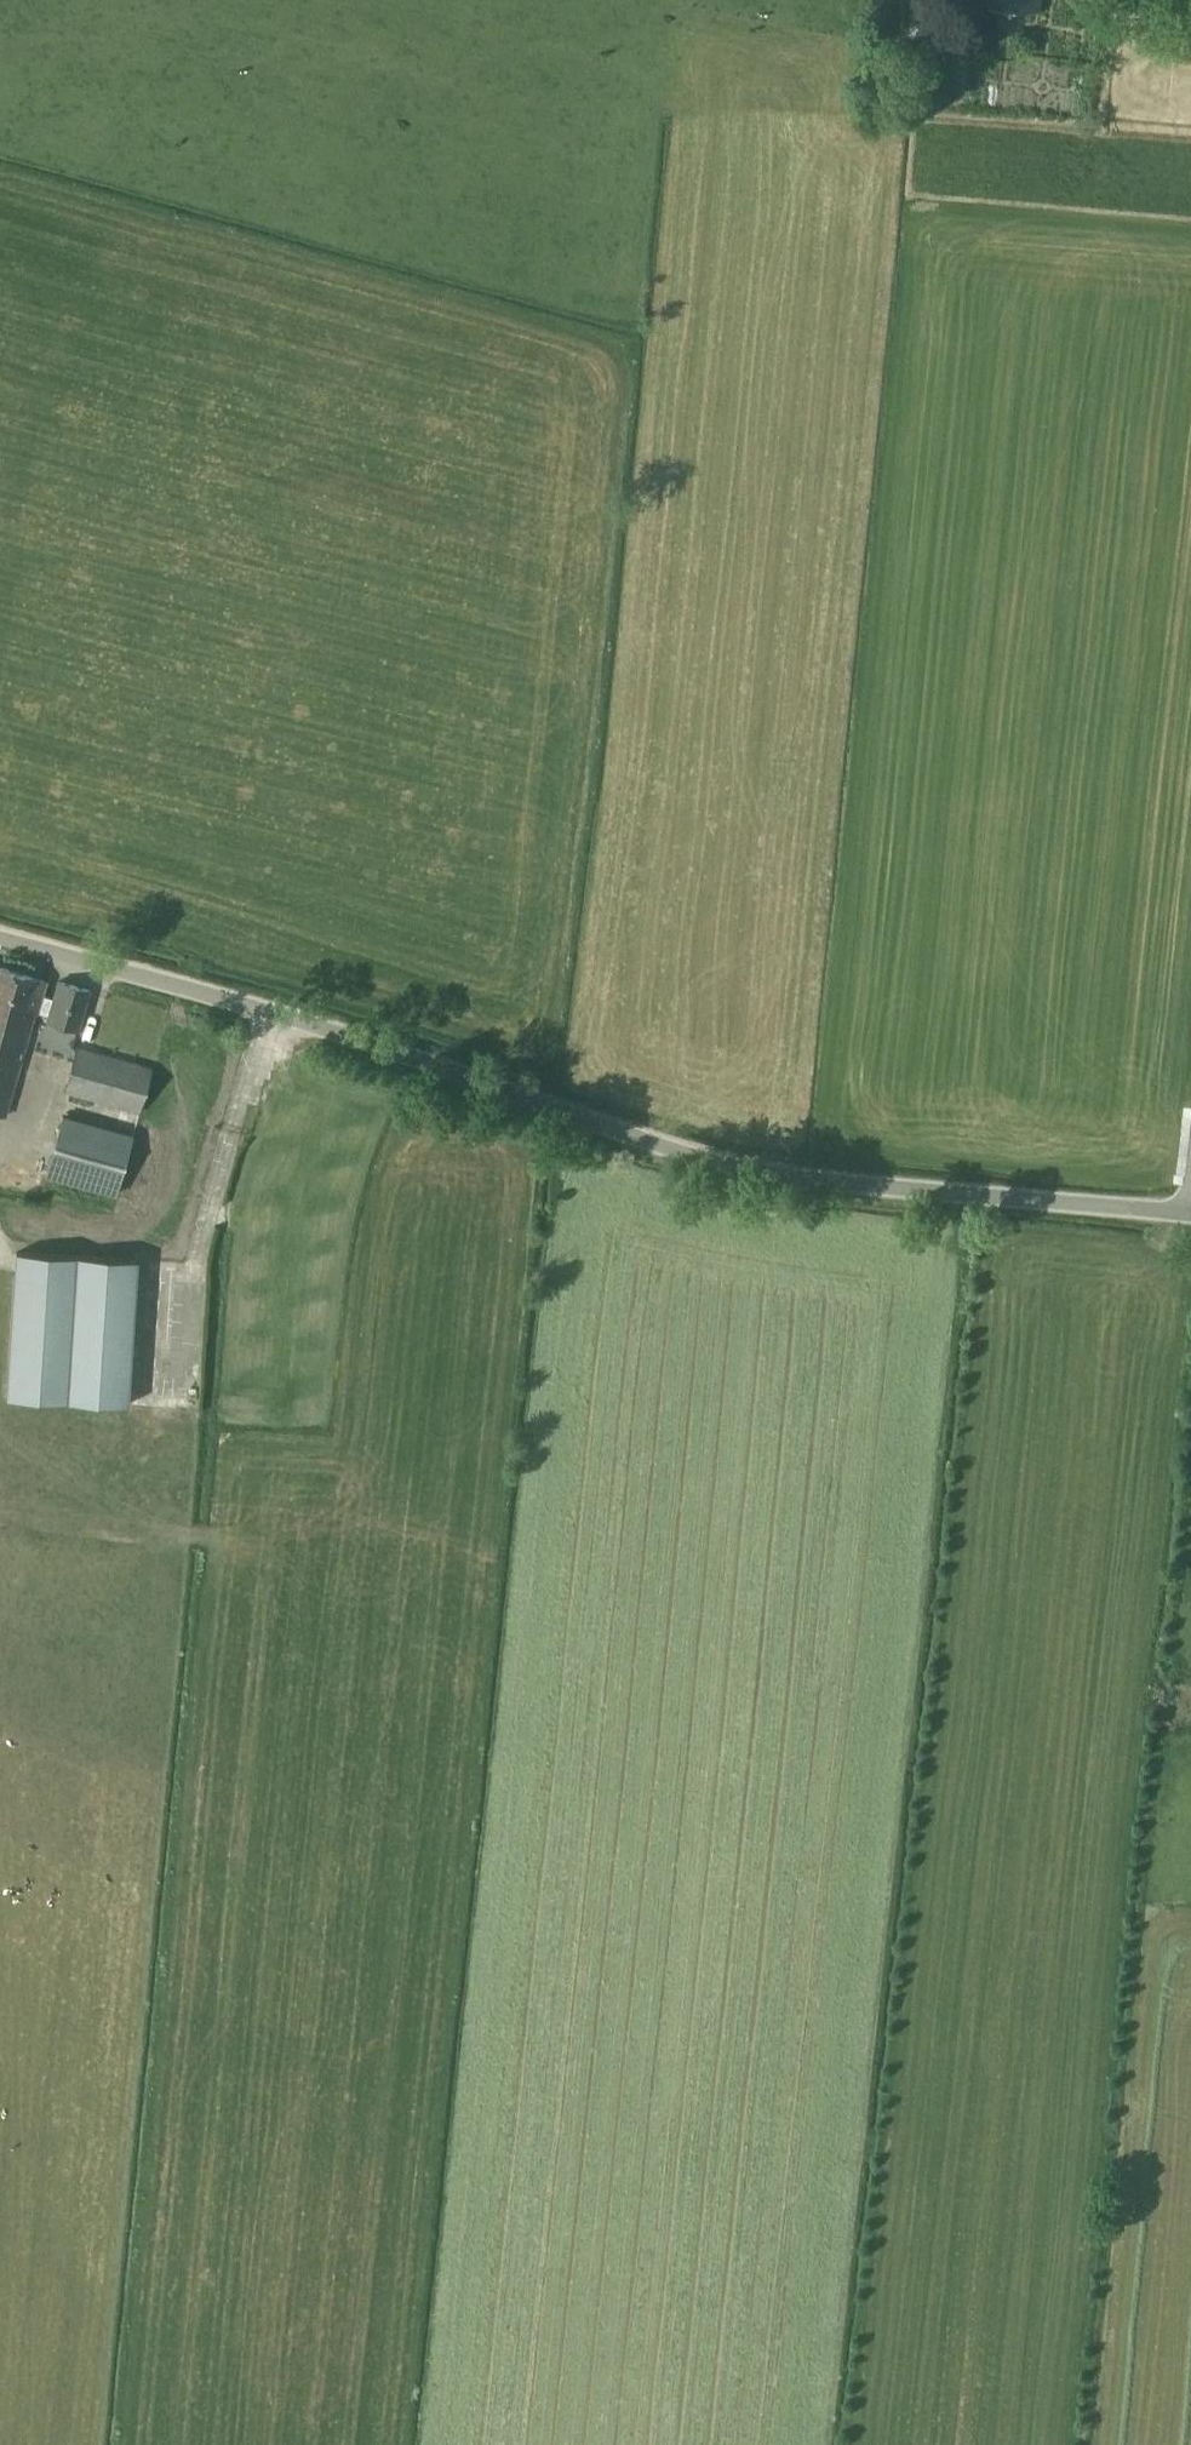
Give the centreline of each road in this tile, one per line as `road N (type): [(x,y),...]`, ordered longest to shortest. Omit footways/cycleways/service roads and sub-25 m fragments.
road 1 (unclassified): [(1190,1220),(694,1168),(478,1078),(0,936)]

